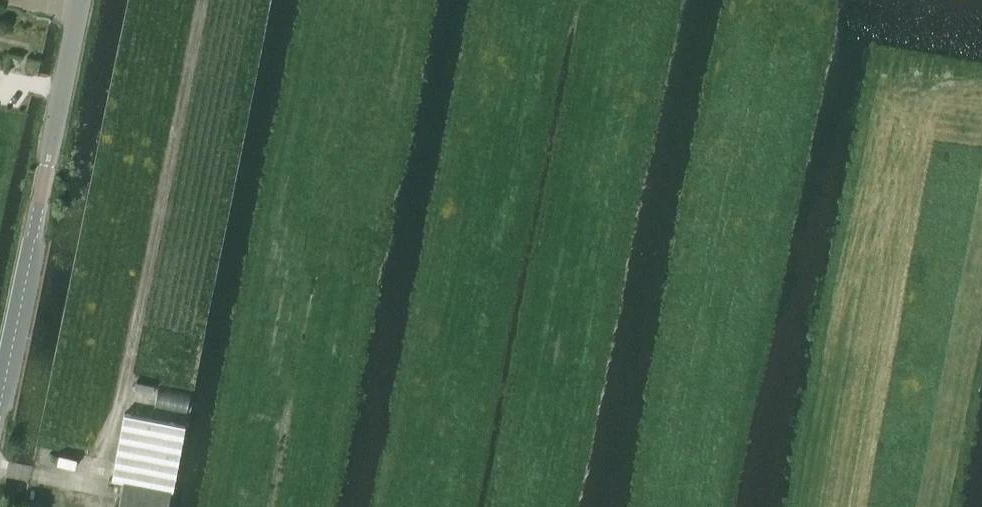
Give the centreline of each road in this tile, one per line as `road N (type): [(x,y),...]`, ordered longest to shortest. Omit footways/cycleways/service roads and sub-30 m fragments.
road 1 (tertiary): [(0,394),(80,0)]

